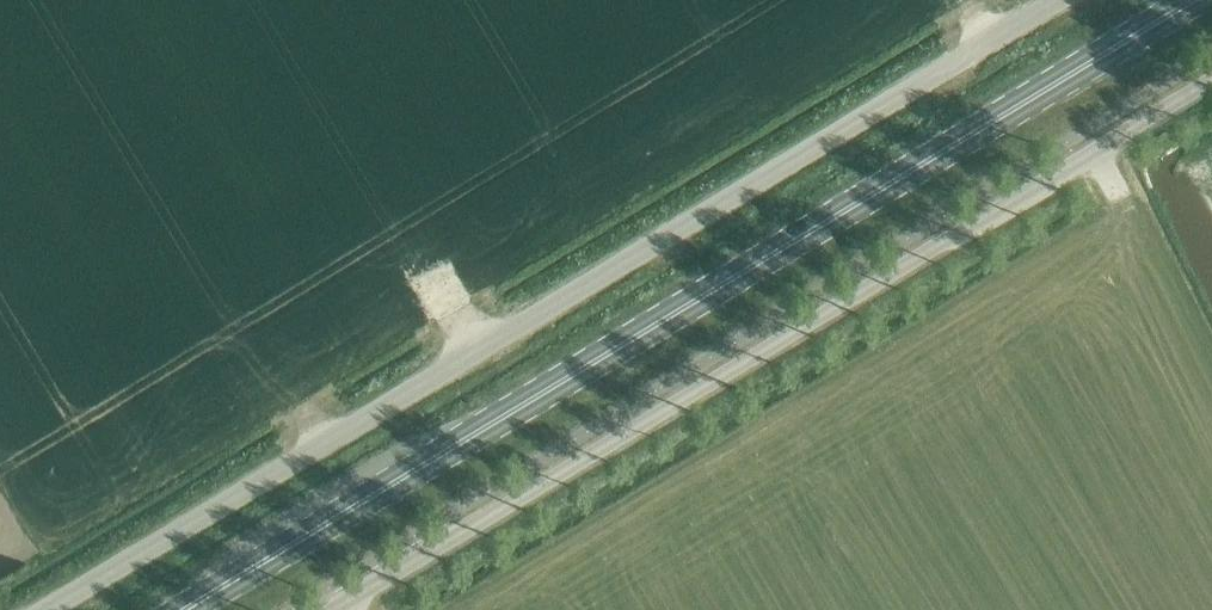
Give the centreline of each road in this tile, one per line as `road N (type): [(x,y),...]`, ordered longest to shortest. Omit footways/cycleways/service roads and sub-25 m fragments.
road 1 (unclassified): [(41,609),(1058,0)]
road 2 (primary): [(184,609),(1192,0)]
road 3 (unclassified): [(333,609),(1211,79)]

